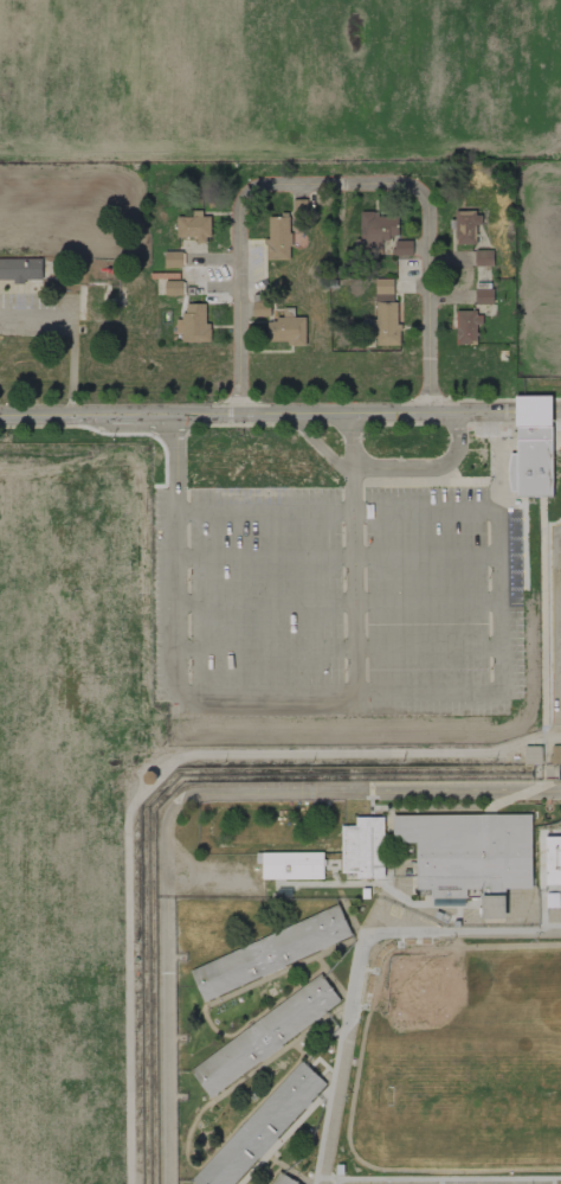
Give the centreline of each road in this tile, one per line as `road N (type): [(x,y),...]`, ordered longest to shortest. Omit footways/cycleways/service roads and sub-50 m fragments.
road 1 (track): [(511,749),(188,753),(130,804),(133,1183)]

